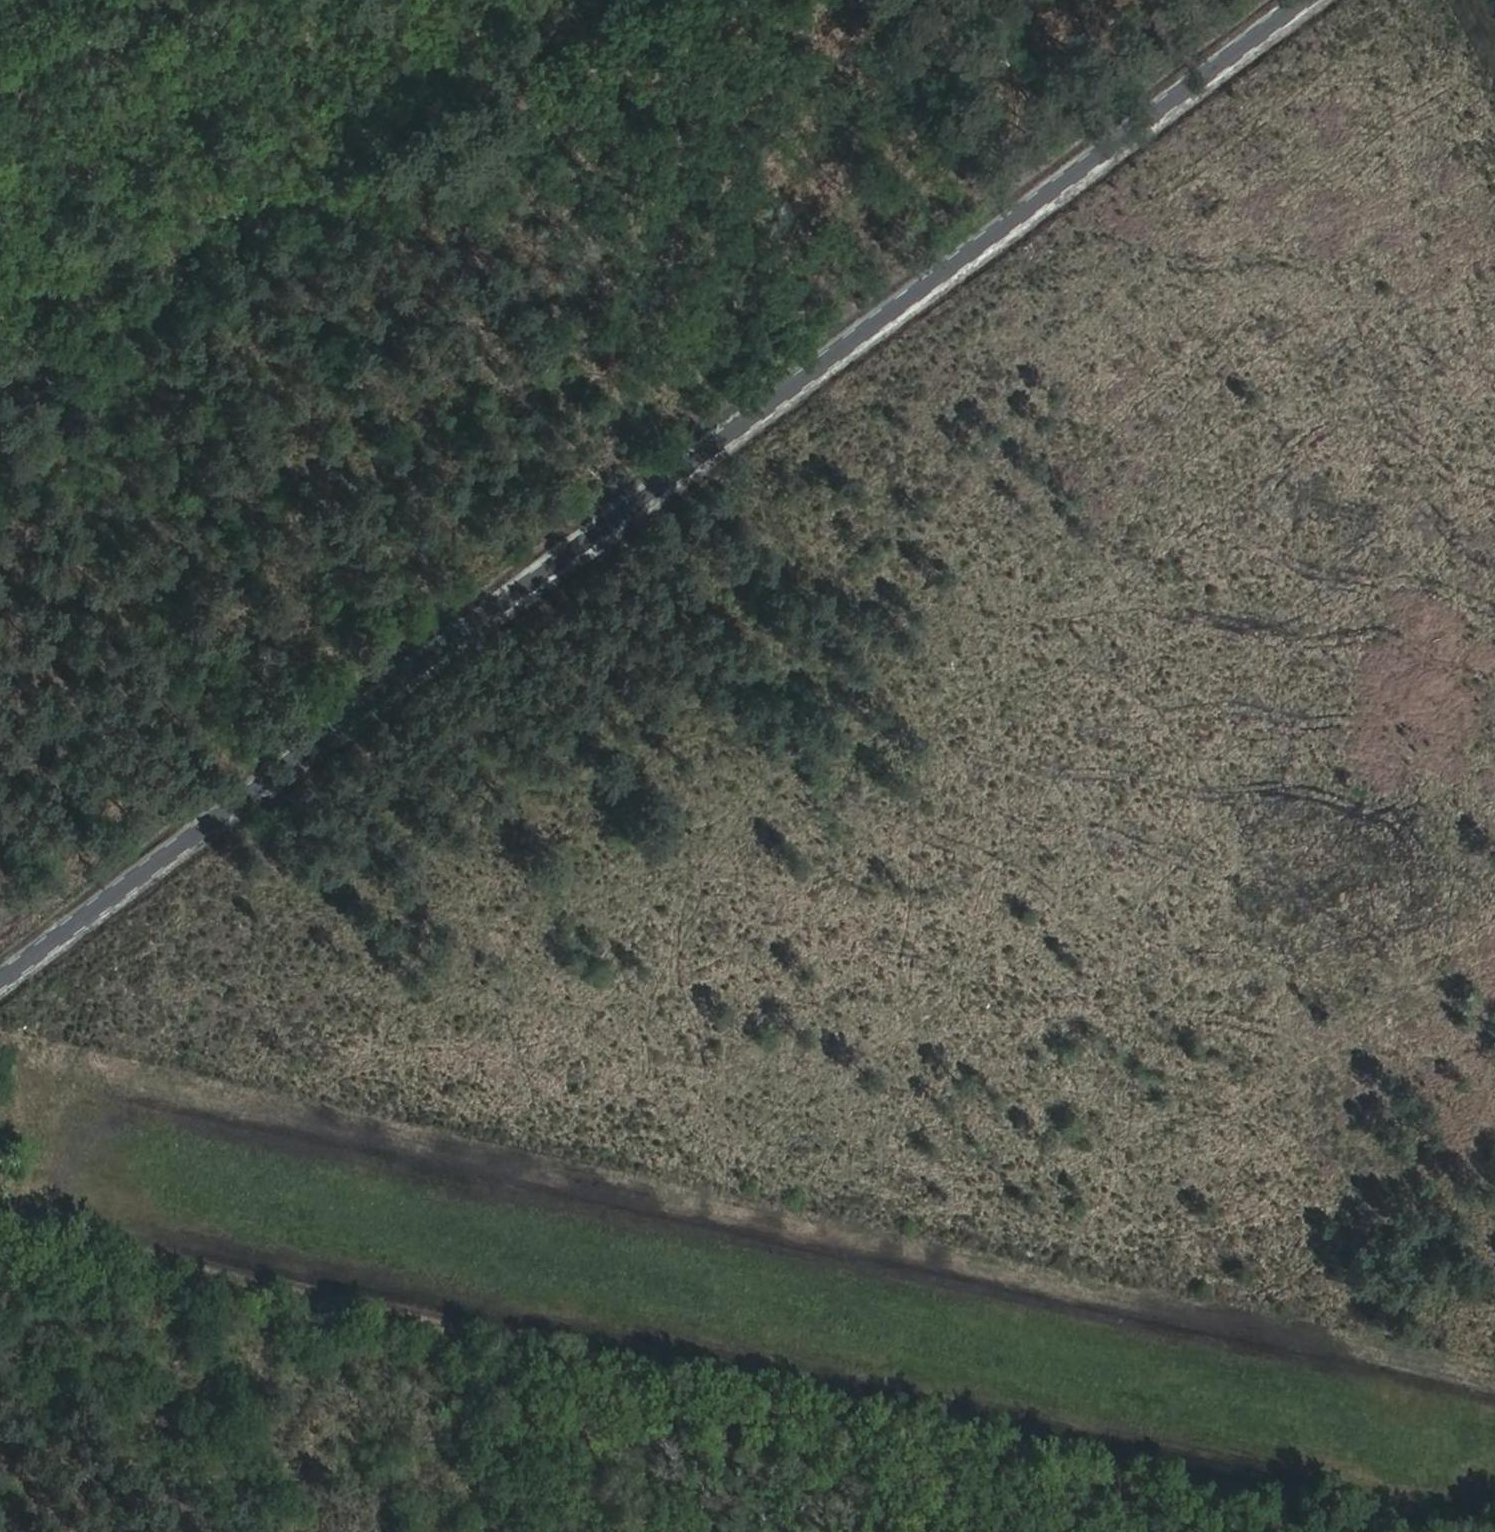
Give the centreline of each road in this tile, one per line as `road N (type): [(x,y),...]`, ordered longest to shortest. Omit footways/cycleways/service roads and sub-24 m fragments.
road 1 (unclassified): [(0,969),(1309,0)]
road 2 (track): [(0,1040),(1494,1390)]

